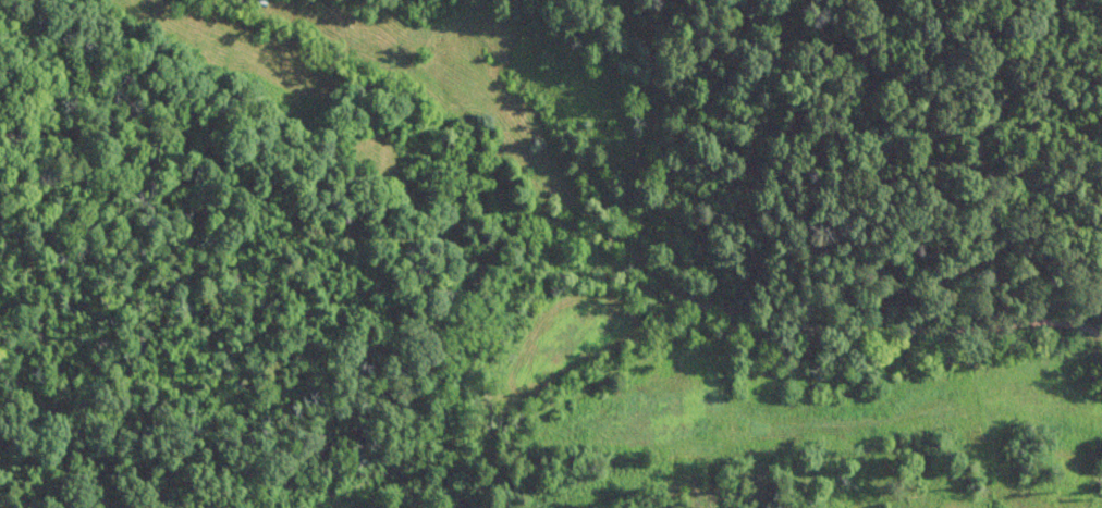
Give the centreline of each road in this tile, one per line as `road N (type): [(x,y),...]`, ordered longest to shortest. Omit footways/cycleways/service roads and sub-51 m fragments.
road 1 (residential): [(713,382),(809,344),(958,332),(1101,359)]

